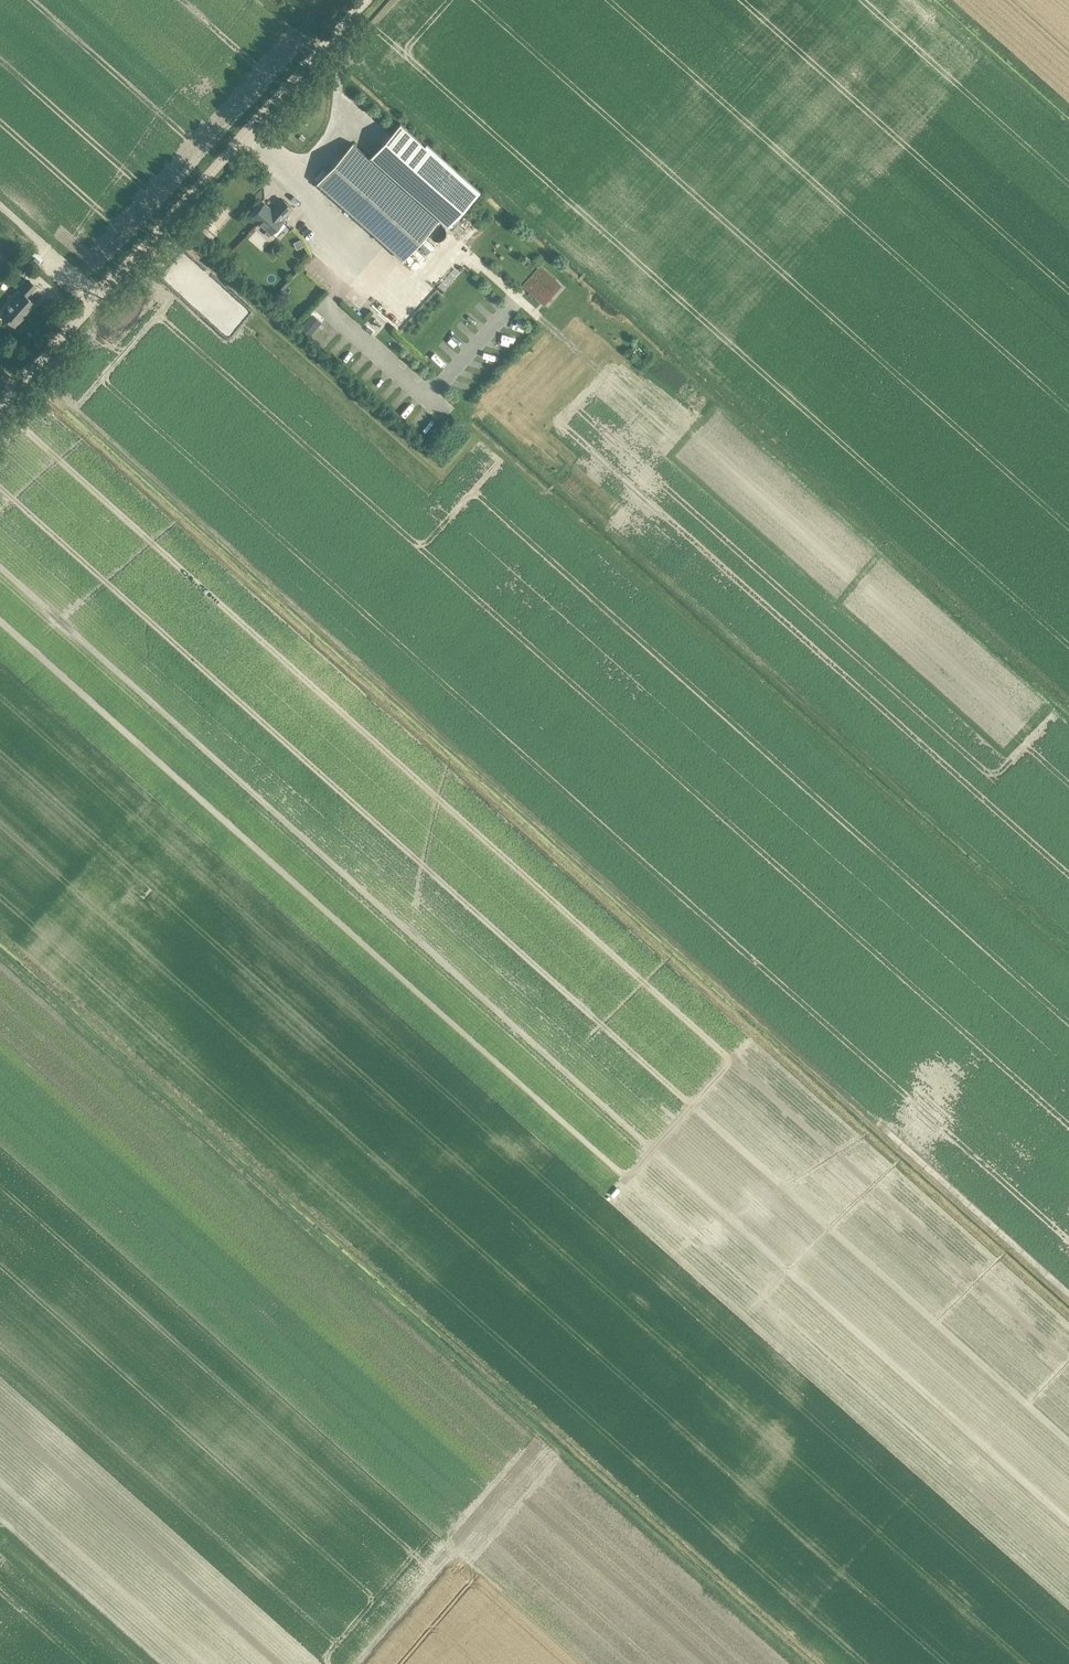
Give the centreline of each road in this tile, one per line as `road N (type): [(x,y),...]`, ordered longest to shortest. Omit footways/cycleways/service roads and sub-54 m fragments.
road 1 (tertiary): [(0,405),(364,0)]
road 2 (track): [(100,294),(0,205)]

